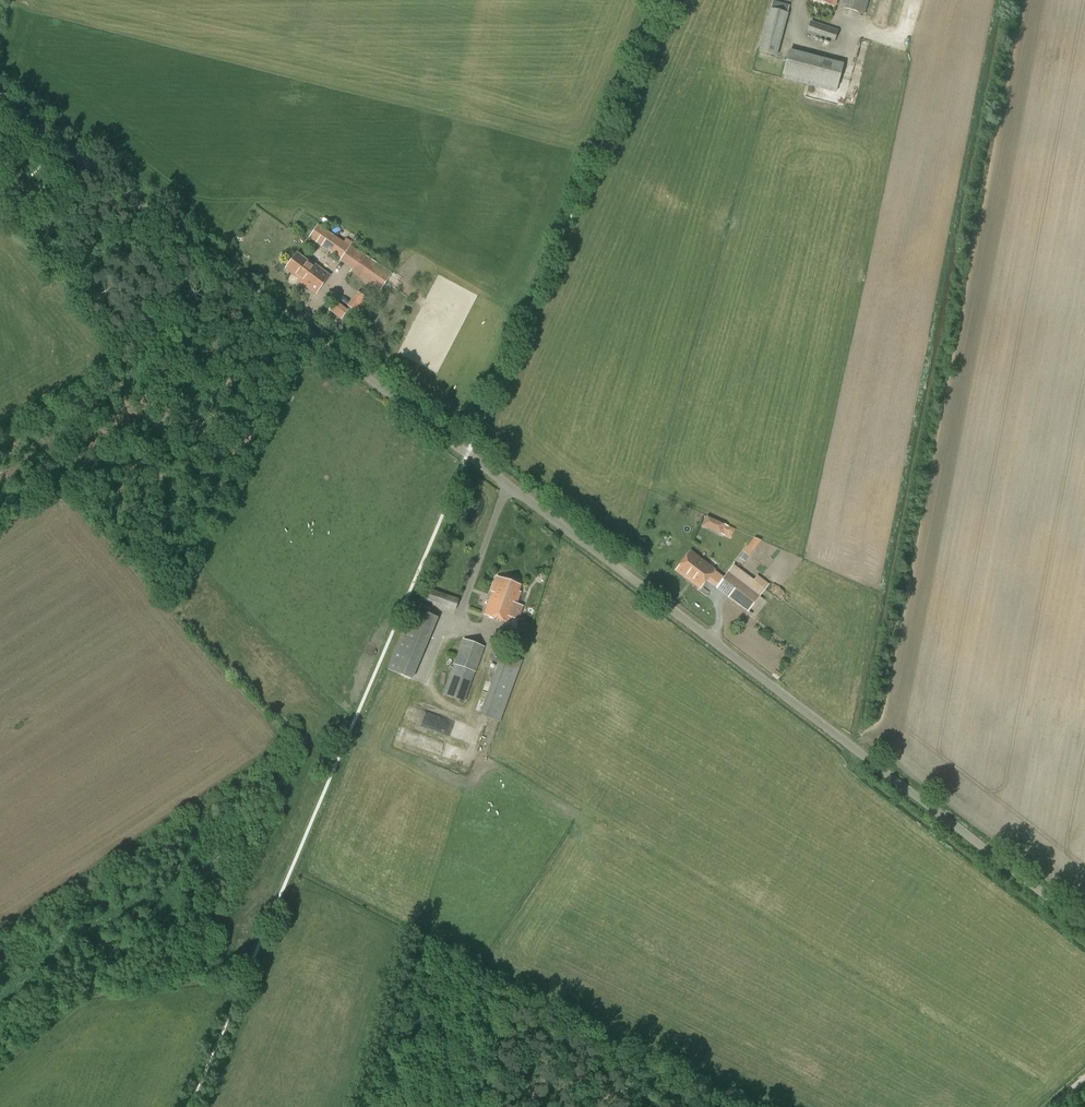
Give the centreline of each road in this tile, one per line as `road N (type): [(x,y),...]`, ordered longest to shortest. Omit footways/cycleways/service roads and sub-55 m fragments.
road 1 (unclassified): [(1084,926),(0,96)]

